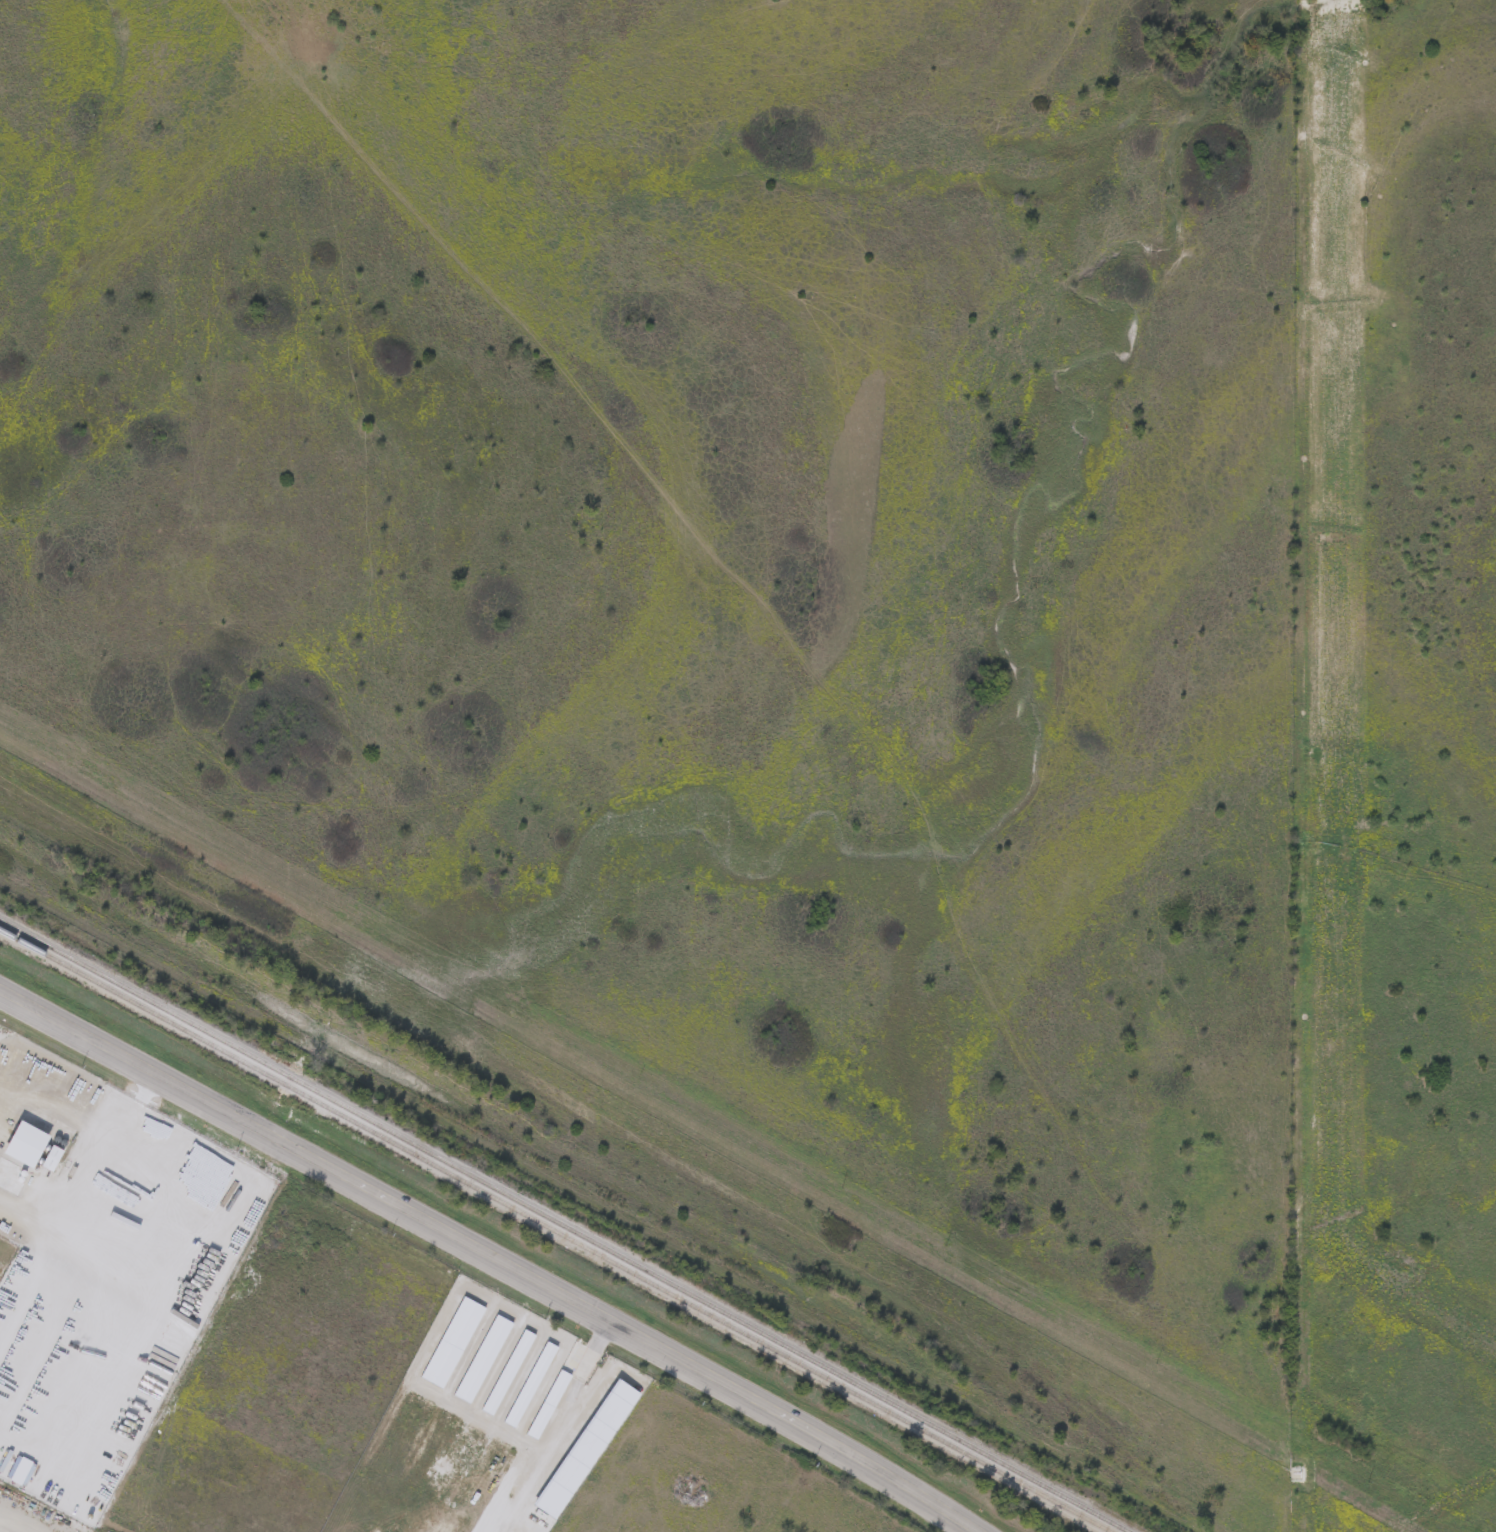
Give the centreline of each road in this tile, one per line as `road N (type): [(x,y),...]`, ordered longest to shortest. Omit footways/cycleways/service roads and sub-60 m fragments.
road 1 (primary): [(0,991),(782,1417),(971,1531)]

